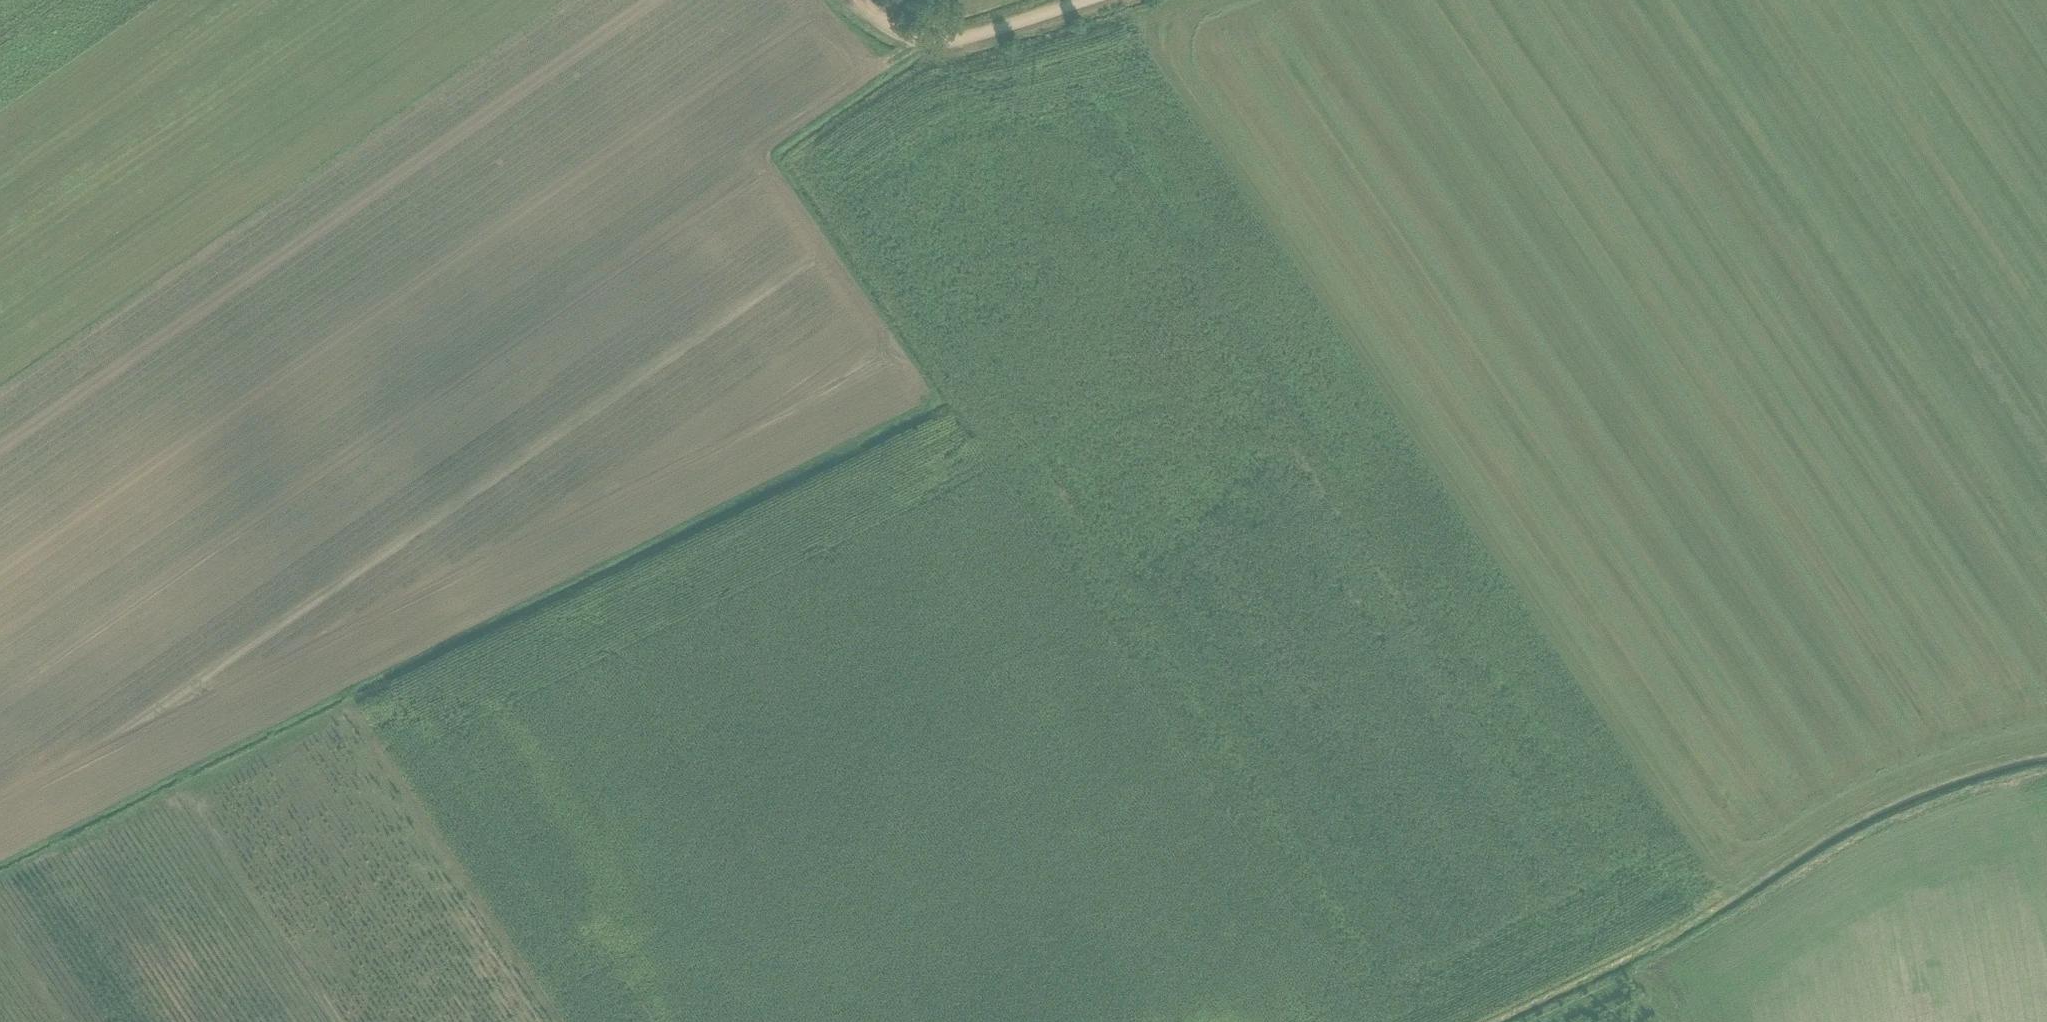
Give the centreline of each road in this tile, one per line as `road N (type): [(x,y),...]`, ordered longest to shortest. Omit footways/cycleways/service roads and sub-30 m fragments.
road 1 (unclassified): [(889,27),(959,42),(1088,0)]

